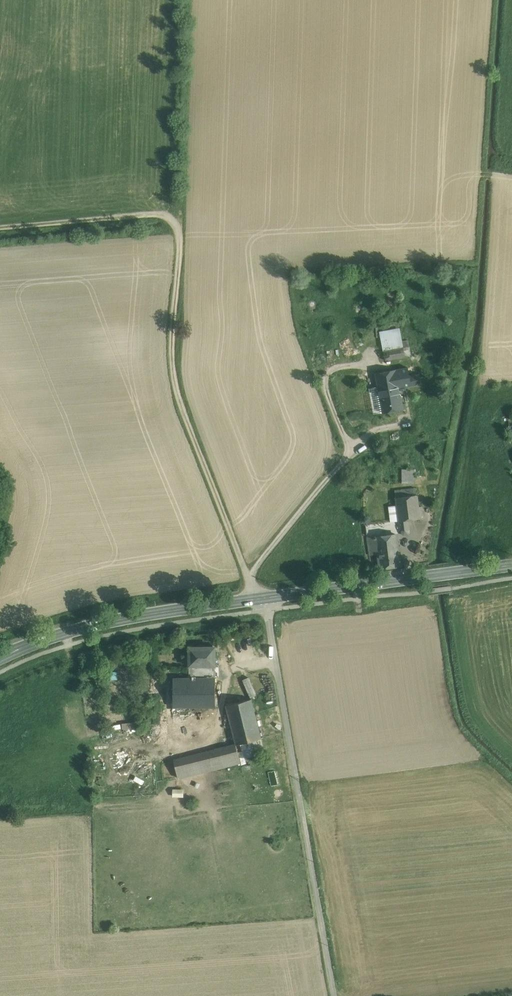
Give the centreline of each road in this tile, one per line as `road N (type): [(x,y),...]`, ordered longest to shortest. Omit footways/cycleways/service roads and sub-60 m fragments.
road 1 (track): [(0,227),(156,213),(180,221),(174,380),(247,575),(264,597)]
road 2 (unclassified): [(264,597),(335,995)]
road 3 (secondary): [(0,657),(91,626),(264,597)]
road 4 (secondary): [(264,597),(511,565)]

